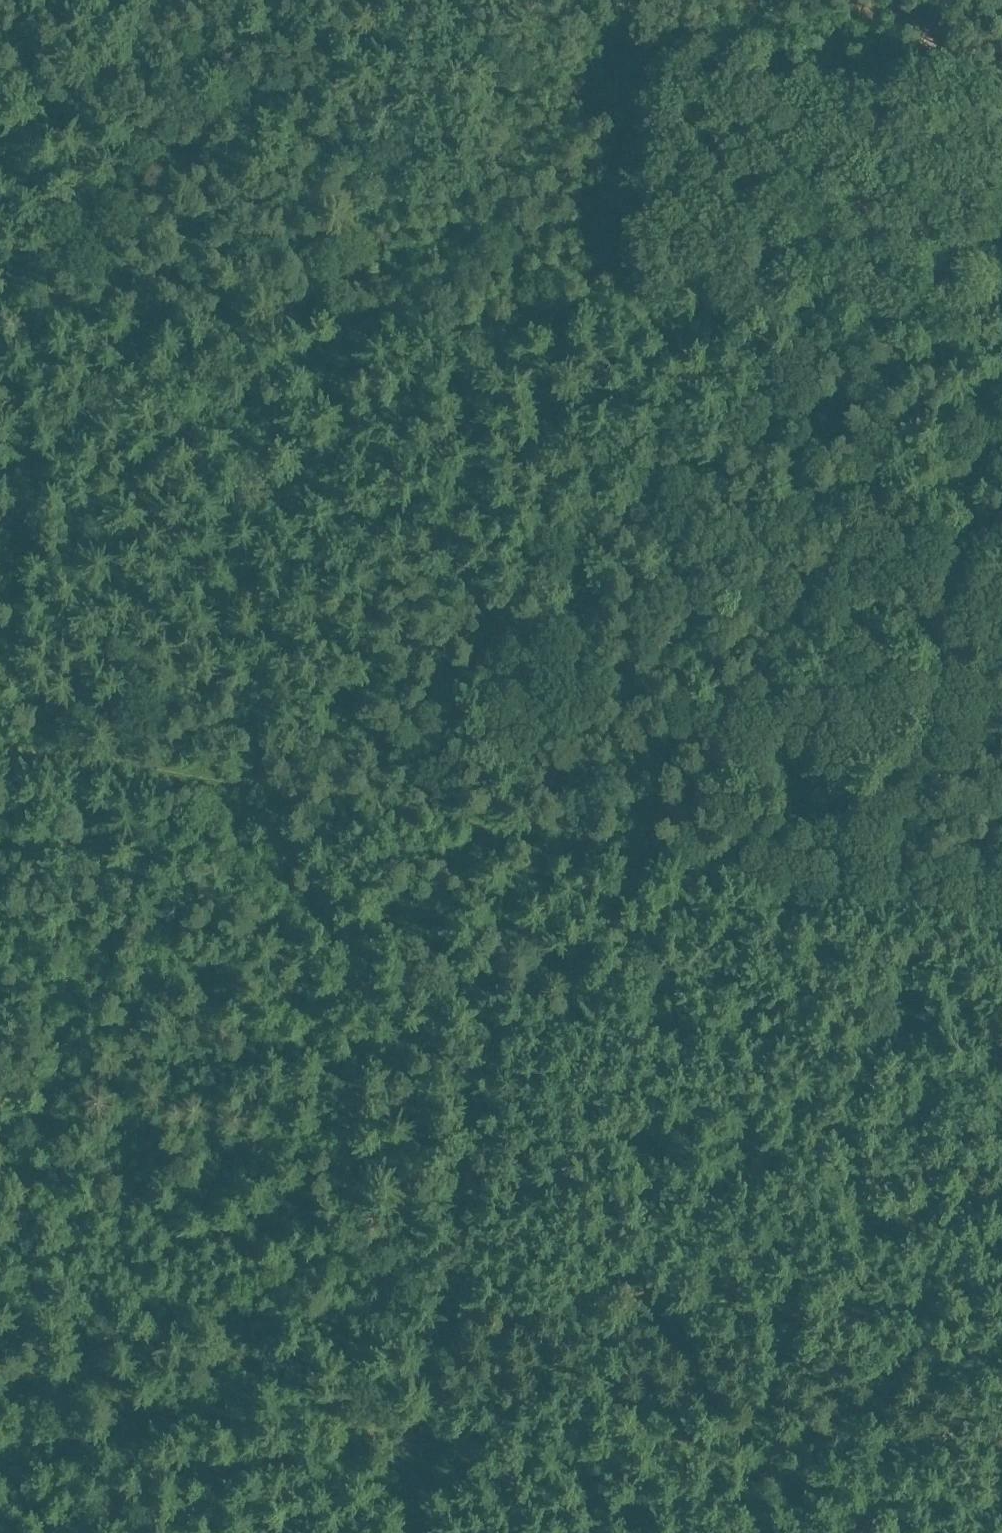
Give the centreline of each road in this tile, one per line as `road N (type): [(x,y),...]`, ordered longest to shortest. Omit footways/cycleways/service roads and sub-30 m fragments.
road 1 (track): [(0,740),(1001,922)]
road 2 (track): [(512,830),(424,1532)]
road 3 (track): [(1001,438),(937,909)]

